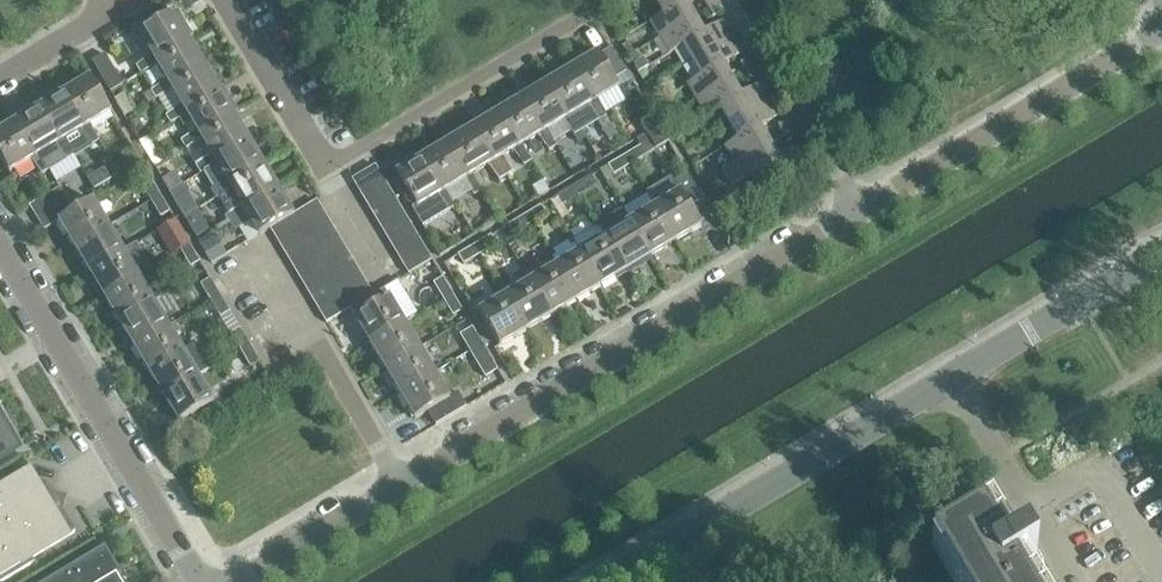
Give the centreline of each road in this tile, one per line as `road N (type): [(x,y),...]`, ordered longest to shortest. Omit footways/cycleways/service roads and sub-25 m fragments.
road 1 (residential): [(387,479),(859,210)]
road 2 (residential): [(576,23),(328,166),(227,0)]
road 3 (residential): [(204,581),(0,243)]
road 4 (residential): [(859,210),(1161,25)]
road 5 (tertiary): [(680,542),(956,381)]
road 6 (residential): [(387,479),(260,257)]
road 7 (residential): [(859,210),(738,0)]
road 8 (tertiary): [(956,381),(1161,255)]
road 9 (residential): [(1032,517),(1100,472),(1161,571)]
road 10 (residential): [(219,581),(387,479)]
road 11 (residential): [(1032,517),(956,381)]
road 12 (residential): [(0,79),(116,10)]

